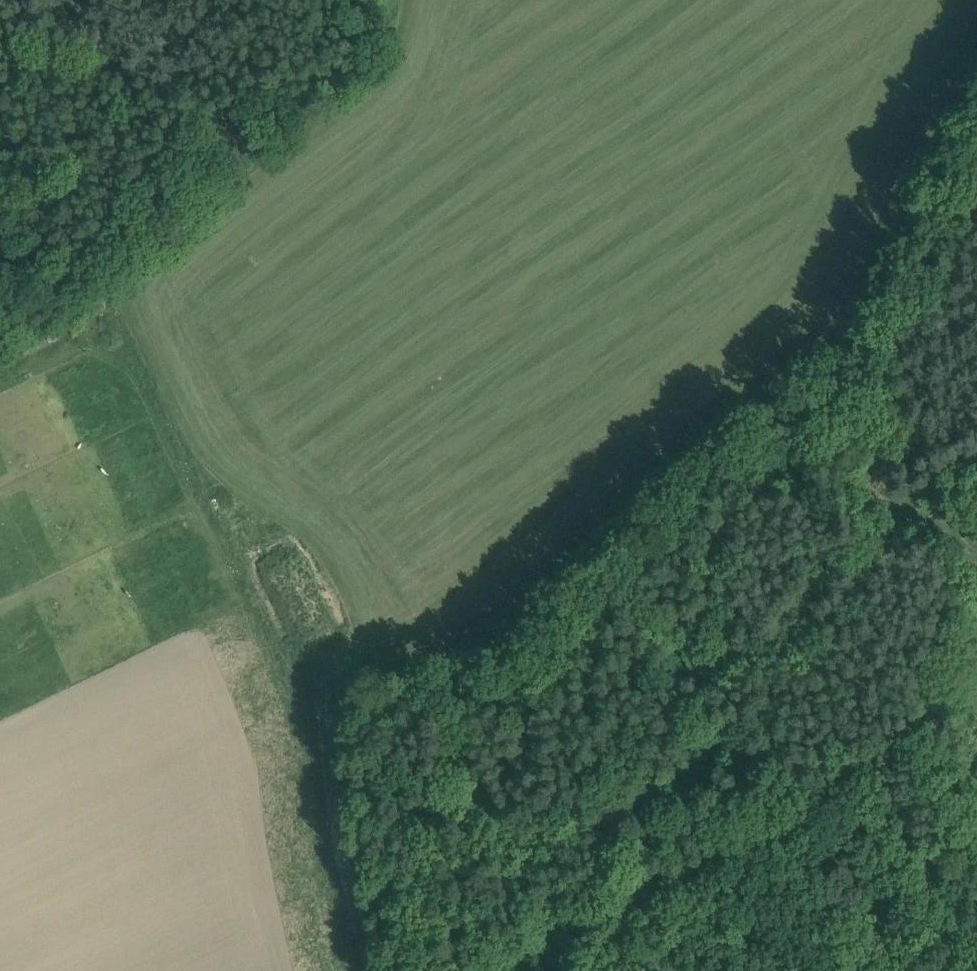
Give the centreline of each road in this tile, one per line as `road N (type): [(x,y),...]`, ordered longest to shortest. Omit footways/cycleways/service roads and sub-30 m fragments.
road 1 (track): [(976,621),(947,680),(926,702),(644,918),(615,970)]
road 2 (track): [(372,970),(345,859),(335,759)]

